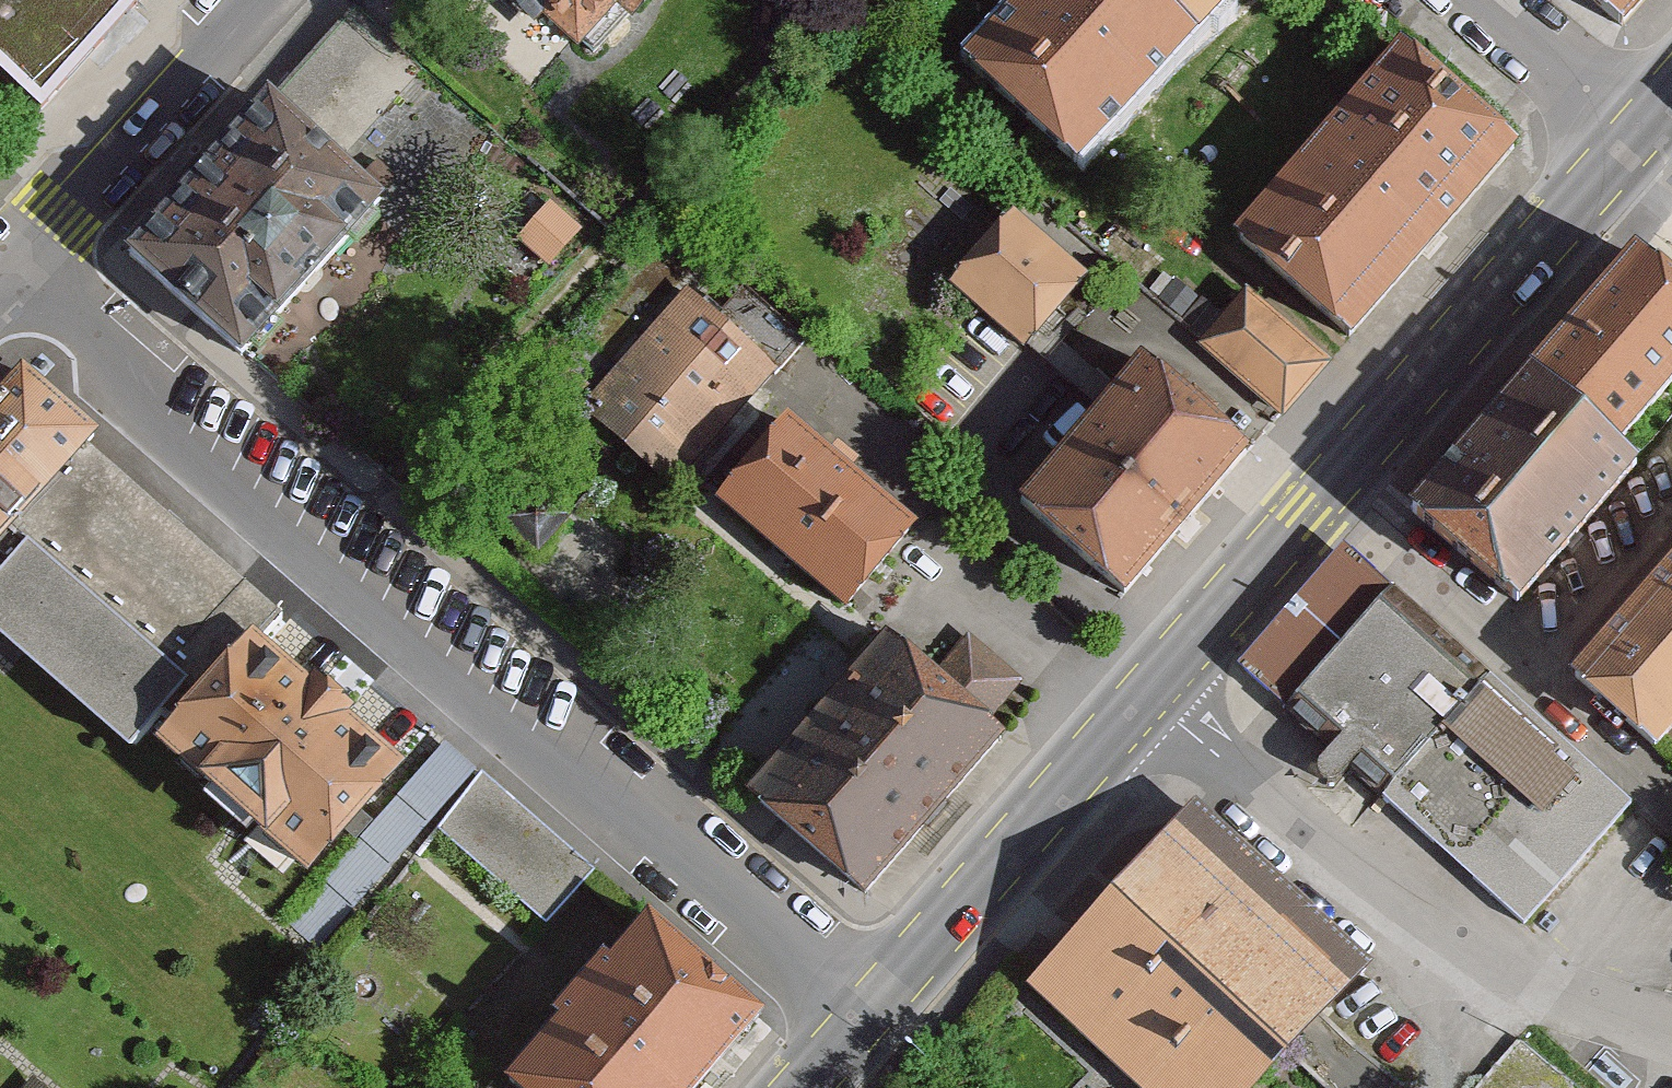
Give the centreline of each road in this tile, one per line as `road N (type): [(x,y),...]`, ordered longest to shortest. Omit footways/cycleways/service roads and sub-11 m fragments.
road 1 (unclassified): [(869,1010),(602,784),(523,752),(150,419),(135,367),(17,264)]
road 2 (primary): [(1146,691),(1639,134)]
road 3 (residential): [(1146,691),(1463,977)]
road 4 (primary): [(869,1010),(1146,691)]
road 5 (unclassified): [(260,0),(17,264)]
road 6 (residential): [(1463,977),(1671,1040)]
road 7 (unclassified): [(1481,0),(1639,134)]

